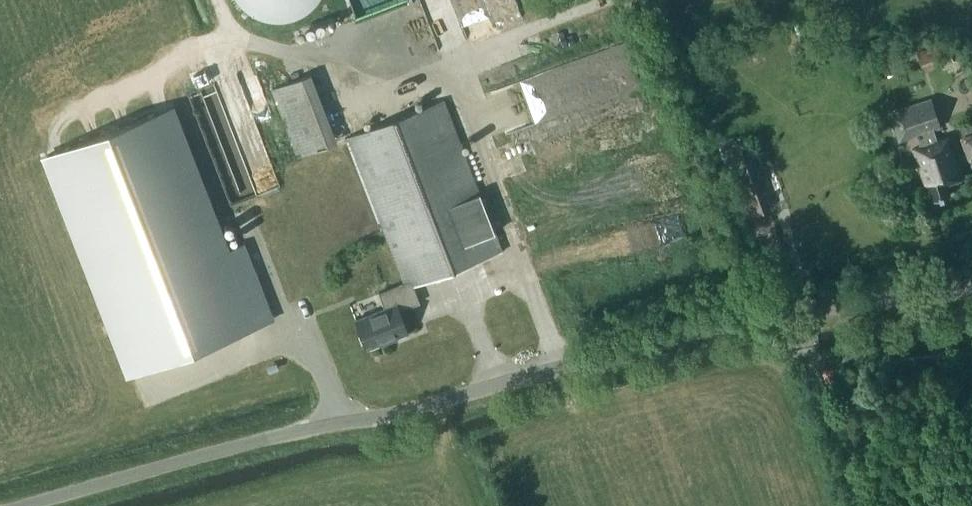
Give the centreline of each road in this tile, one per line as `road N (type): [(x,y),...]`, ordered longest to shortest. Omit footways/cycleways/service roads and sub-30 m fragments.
road 1 (unclassified): [(16,505),(743,321),(971,287)]

